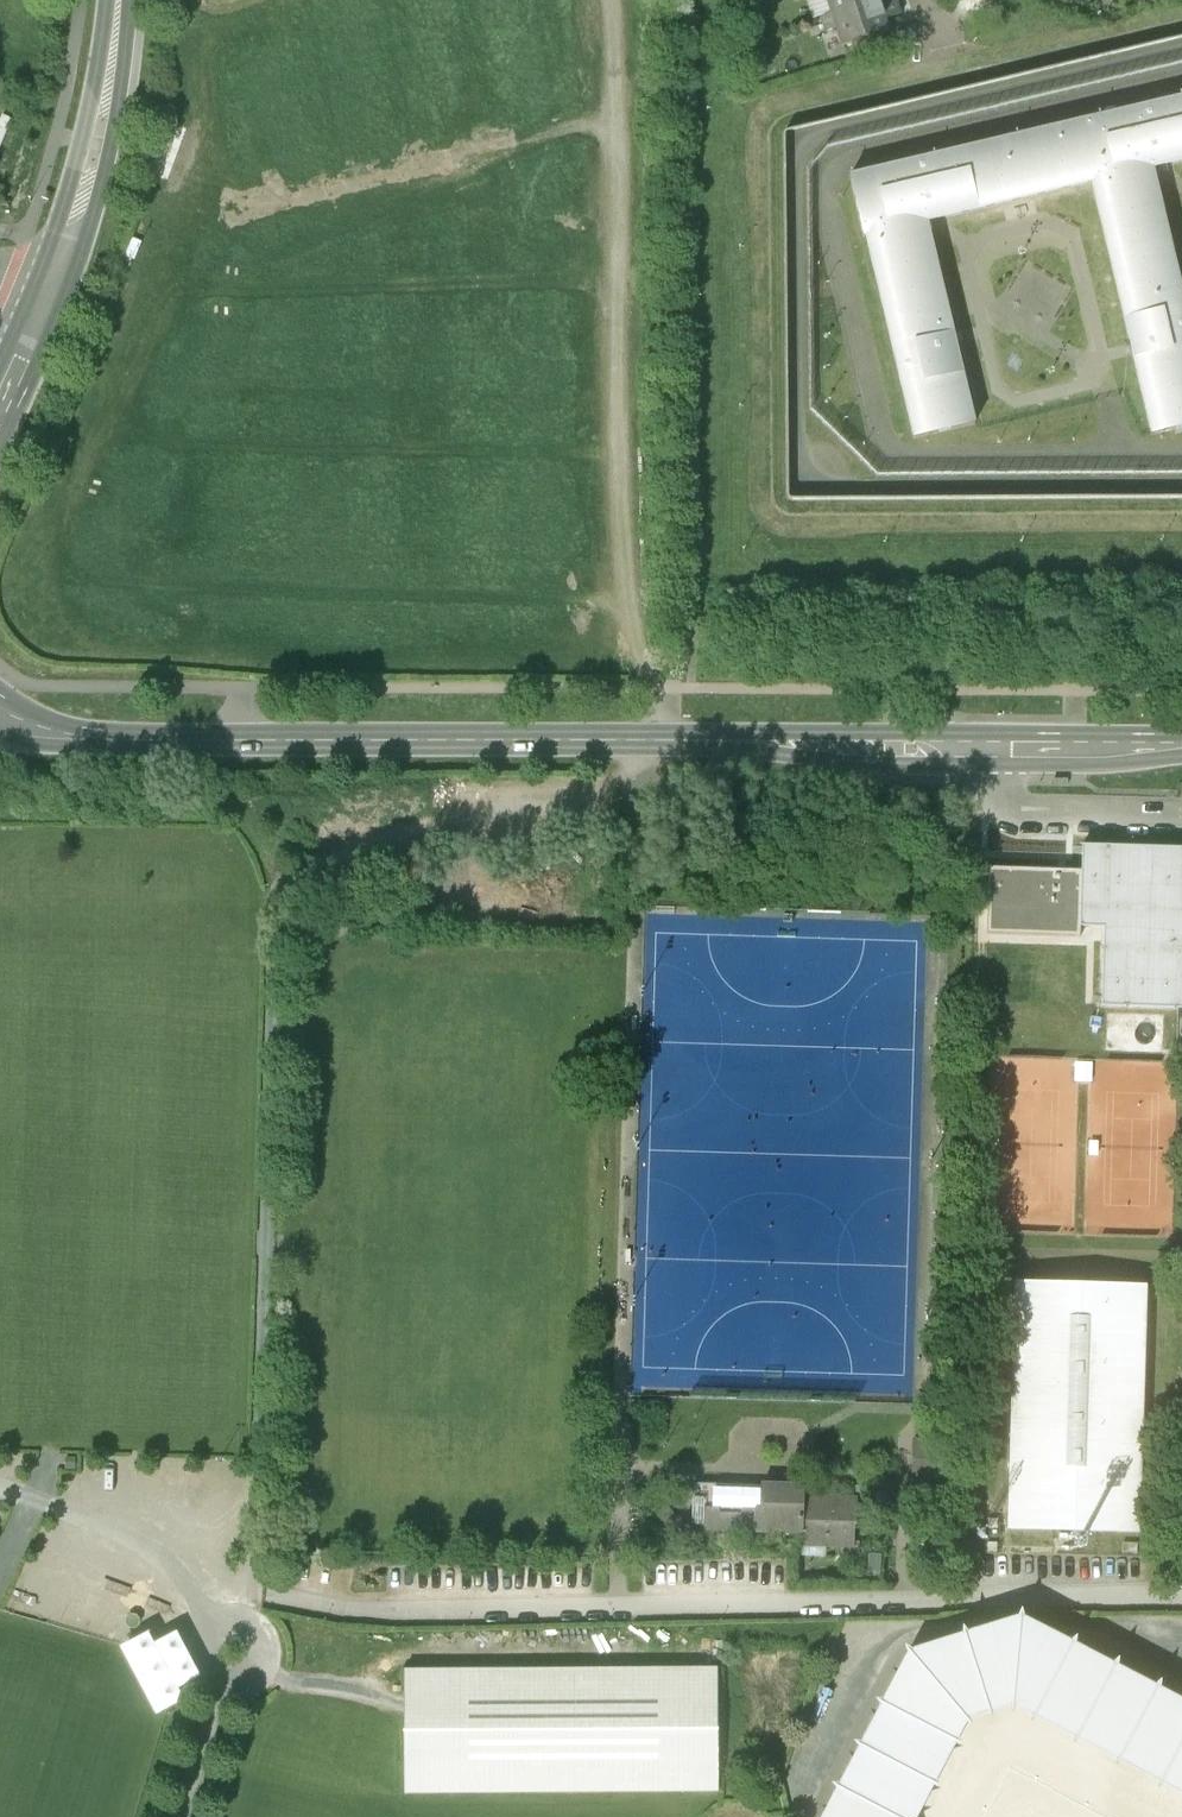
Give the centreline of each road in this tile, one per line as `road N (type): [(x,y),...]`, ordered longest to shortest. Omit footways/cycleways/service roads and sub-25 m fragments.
road 1 (secondary): [(0,714),(75,735),(1181,744)]
road 2 (secondary): [(48,293),(96,145),(118,0)]

